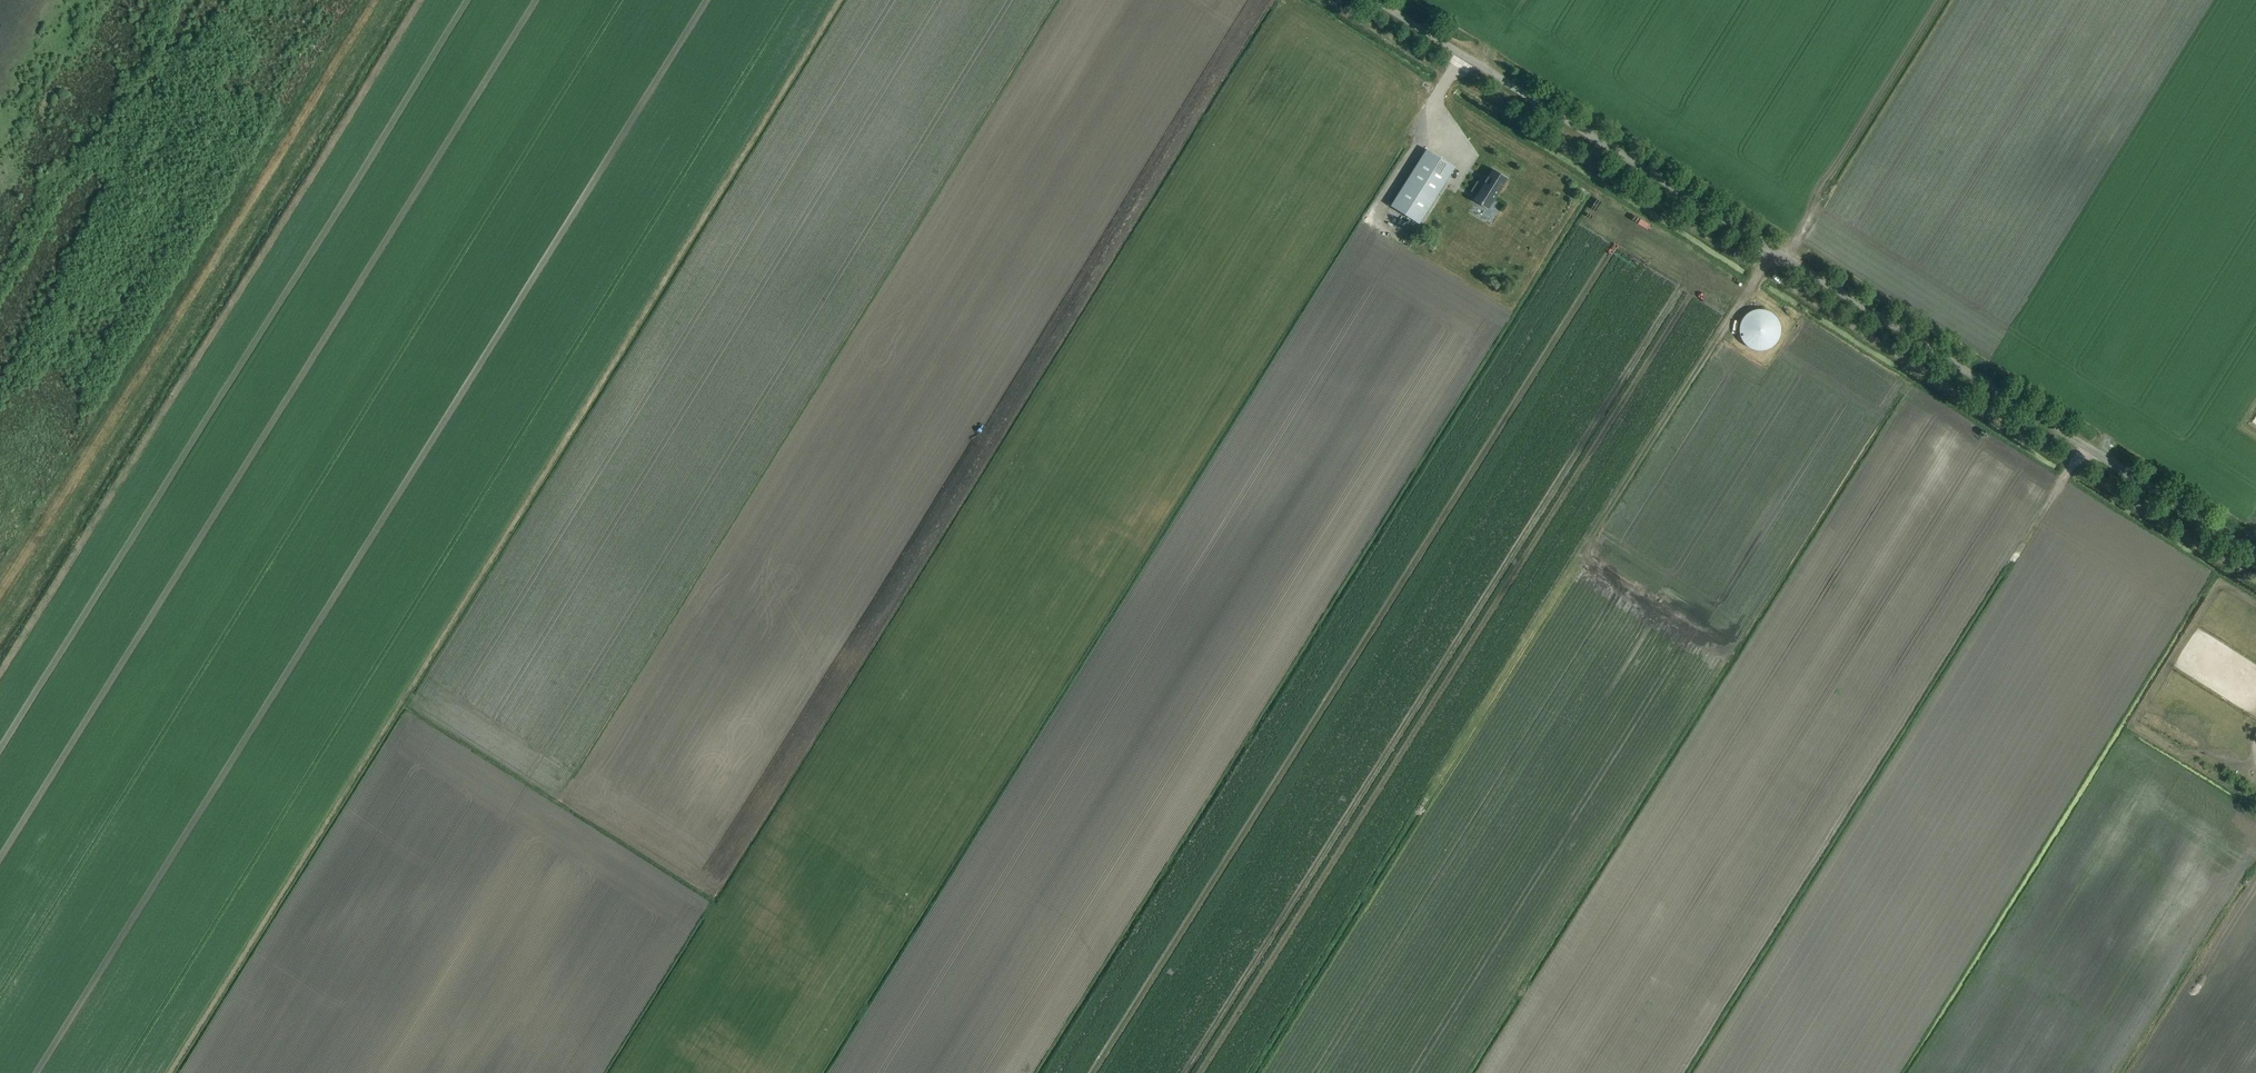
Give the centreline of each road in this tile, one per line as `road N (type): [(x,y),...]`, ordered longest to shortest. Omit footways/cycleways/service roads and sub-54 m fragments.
road 1 (unclassified): [(2255,553),(1374,0)]
road 2 (track): [(424,0),(0,680)]
road 3 (track): [(1773,251),(1432,791)]

